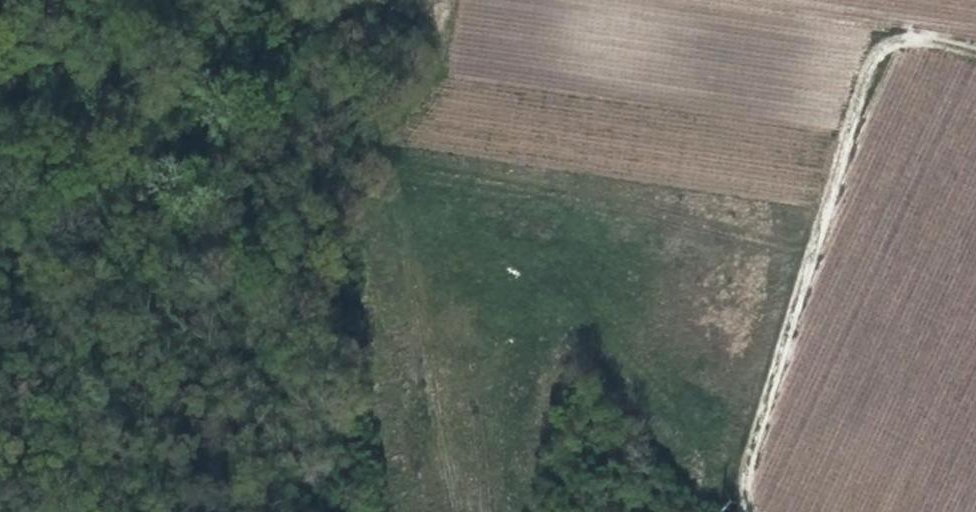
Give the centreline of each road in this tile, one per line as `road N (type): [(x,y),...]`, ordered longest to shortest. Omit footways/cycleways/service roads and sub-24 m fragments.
road 1 (track): [(761,511),(753,465),(884,51),(907,42),(975,51)]

